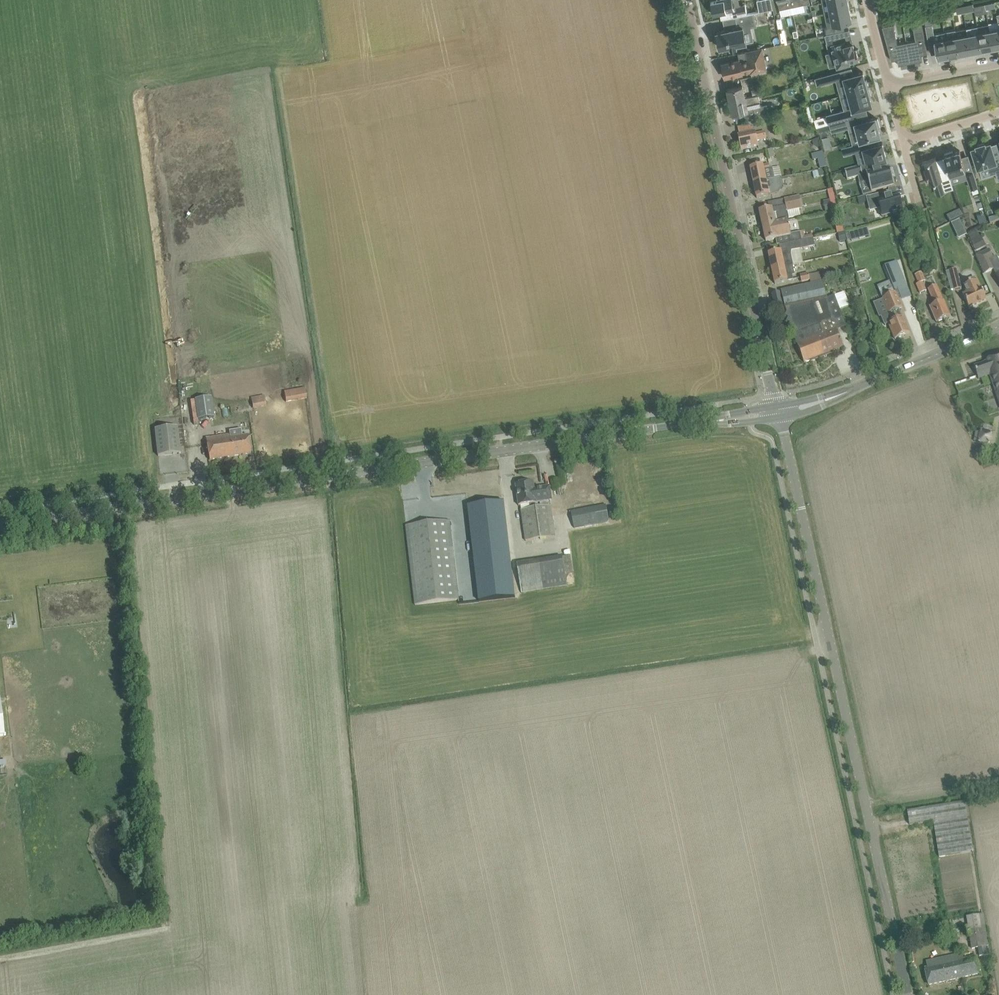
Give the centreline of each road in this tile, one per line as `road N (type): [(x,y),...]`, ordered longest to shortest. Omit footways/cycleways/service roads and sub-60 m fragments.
road 1 (tertiary): [(0,525),(713,421)]
road 2 (unclassified): [(907,994),(780,417)]
road 3 (tertiary): [(686,0),(773,396)]
road 4 (tertiary): [(838,394),(998,326)]
road 5 (track): [(0,960),(165,930)]
road 6 (residential): [(889,86),(908,139),(998,113)]

